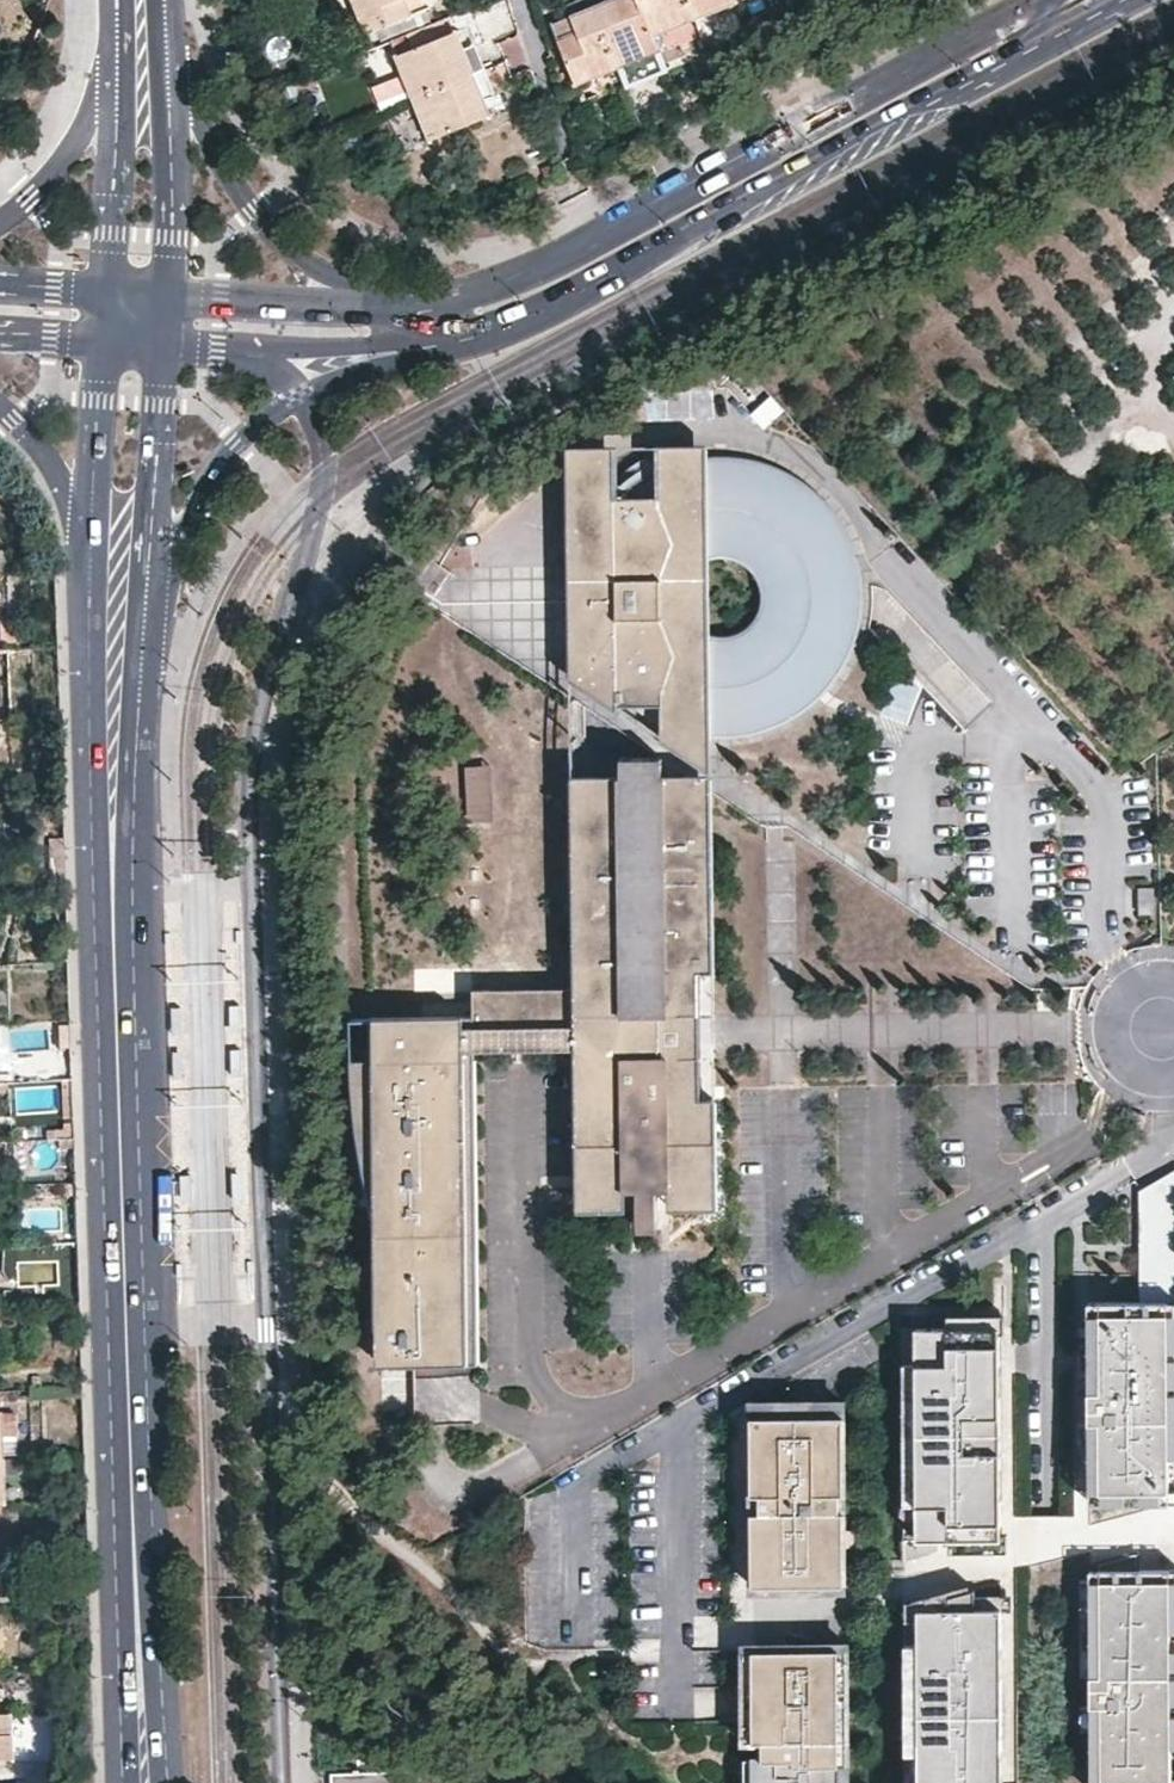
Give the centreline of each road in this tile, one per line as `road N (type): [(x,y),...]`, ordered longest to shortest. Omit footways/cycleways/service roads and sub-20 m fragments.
road 1 (secondary): [(150,1782),(115,933),(120,628)]
road 2 (secondary): [(395,350),(528,317),(1102,0)]
road 3 (secondary): [(1037,0),(535,269),(423,303)]
road 4 (secondary): [(423,303),(339,278),(284,240),(258,213),(170,66)]
road 5 (secondary): [(150,581),(241,438),(395,350)]
road 6 (secondary): [(423,303),(354,307),(171,293)]
road 7 (secondary): [(150,581),(168,343)]
road 8 (secondary): [(117,54),(107,288)]
road 9 (secondary): [(103,339),(93,572)]
road 10 (secondary): [(168,343),(395,350)]
road 11 (secondary): [(171,293),(170,66)]
road 12 (residential): [(117,54),(77,146),(0,224)]
road 13 (residential): [(0,410),(69,500),(93,572)]

